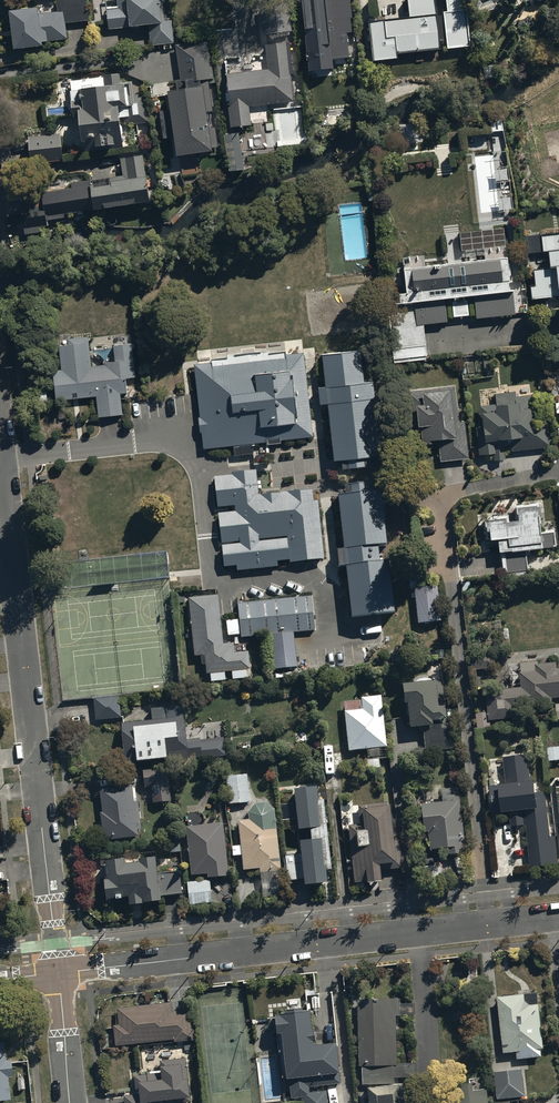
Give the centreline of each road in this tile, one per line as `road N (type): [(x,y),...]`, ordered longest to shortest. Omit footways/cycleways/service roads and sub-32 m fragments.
road 1 (residential): [(0,471),(59,973)]
road 2 (residential): [(558,915),(59,973)]
road 3 (residential): [(59,973),(72,1102)]

